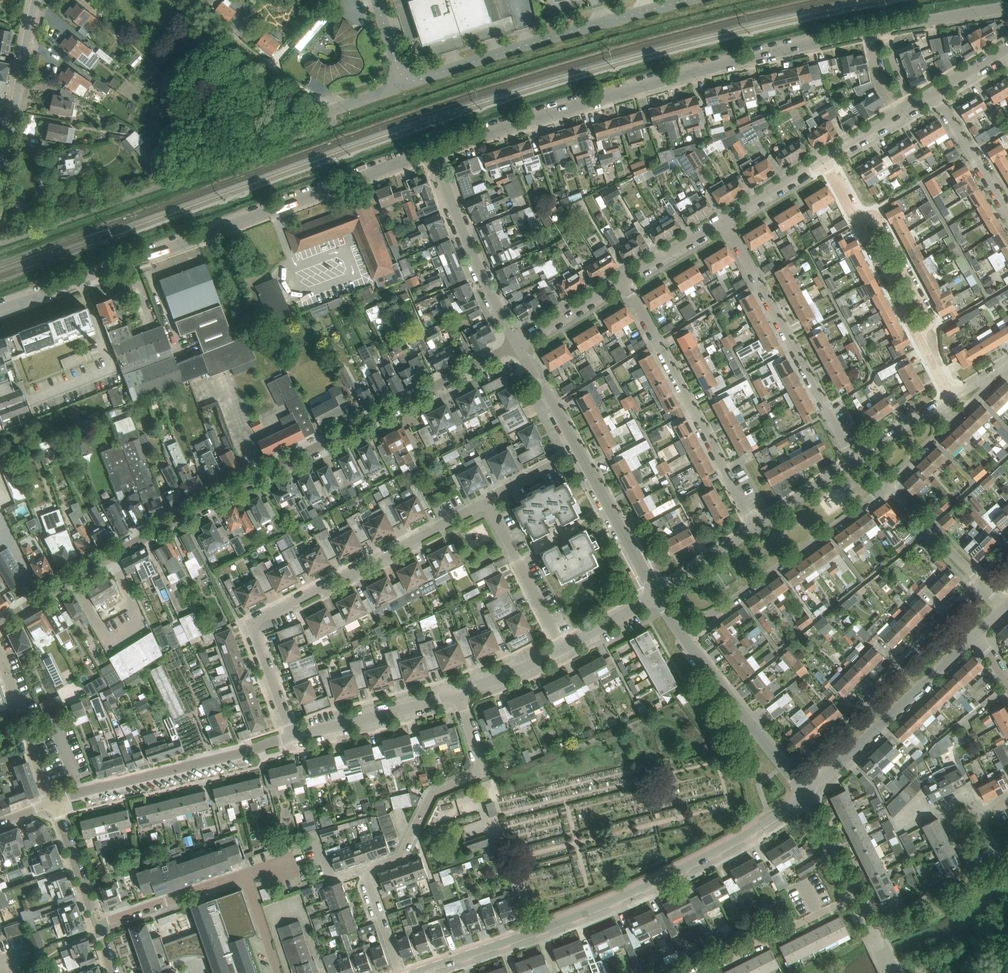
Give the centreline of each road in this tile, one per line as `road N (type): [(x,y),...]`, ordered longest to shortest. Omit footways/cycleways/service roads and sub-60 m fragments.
road 1 (residential): [(0,626),(279,466),(517,343)]
road 2 (tertiary): [(0,312),(432,151)]
road 3 (tertiary): [(868,33),(762,54),(432,151)]
road 4 (unclassified): [(417,972),(638,893),(805,798)]
road 5 (residential): [(293,736),(251,622),(489,501)]
road 6 (unclassified): [(401,87),(688,0)]
road 7 (residential): [(656,596),(517,343)]
road 8 (unclassified): [(755,526),(623,280)]
road 9 (unclassified): [(855,459),(724,220)]
road 10 (residential): [(984,586),(814,750),(829,771)]
road 11 (unclassified): [(279,972),(246,875),(97,926)]
road 12 (residential): [(684,635),(886,486)]
road 13 (unclassified): [(55,802),(293,736)]
road 14 (residential): [(366,871),(394,863),(435,793),(482,767),(456,693)]
road 15 (residential): [(829,771),(986,629)]
road 16 (residential): [(517,343),(432,151)]
road 17 (residential): [(805,798),(684,635)]
road 18 (unclassified): [(0,244),(189,176)]
road 19 (tertiary): [(0,180),(35,0)]
road 20 (unclassified): [(697,972),(856,895)]
road 21 (residential): [(930,348),(928,315),(879,220),(851,209)]
road 22 (unclassified): [(293,736),(456,693)]
road 23 (residential): [(564,648),(489,501)]
road 24 (unclassified): [(930,348),(851,209)]
road 25 (residential): [(940,808),(974,875),(1001,861),(978,816)]
road 26 (unclassified): [(1007,214),(936,92)]
road 27 (unclassified): [(984,586),(886,486)]
road 28 (unclassified): [(55,802),(97,926)]
road 29 (tertiary): [(1007,7),(883,30)]
road 30 (residential): [(517,343),(623,280)]
road 31 (residential): [(656,596),(755,526)]
road 32 (residential): [(755,526),(855,459)]

